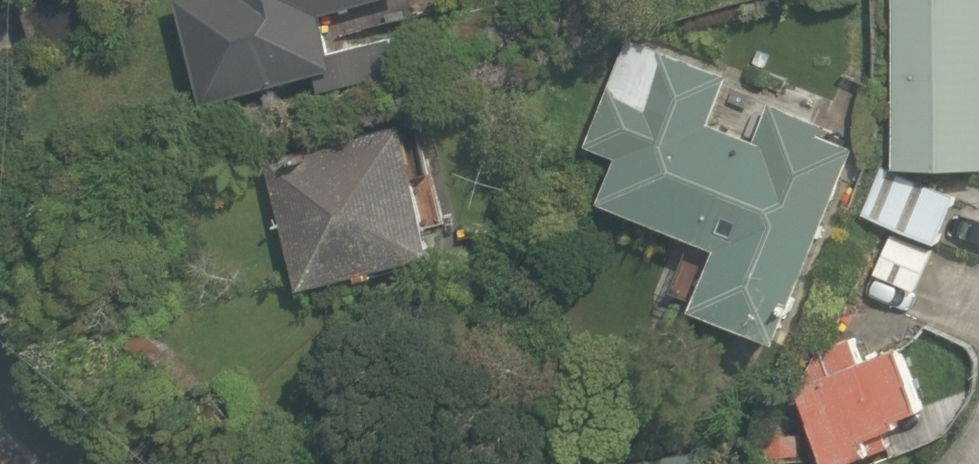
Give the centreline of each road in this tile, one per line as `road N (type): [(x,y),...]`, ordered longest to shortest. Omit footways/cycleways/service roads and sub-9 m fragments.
road 1 (residential): [(82,463),(21,414),(0,364)]

